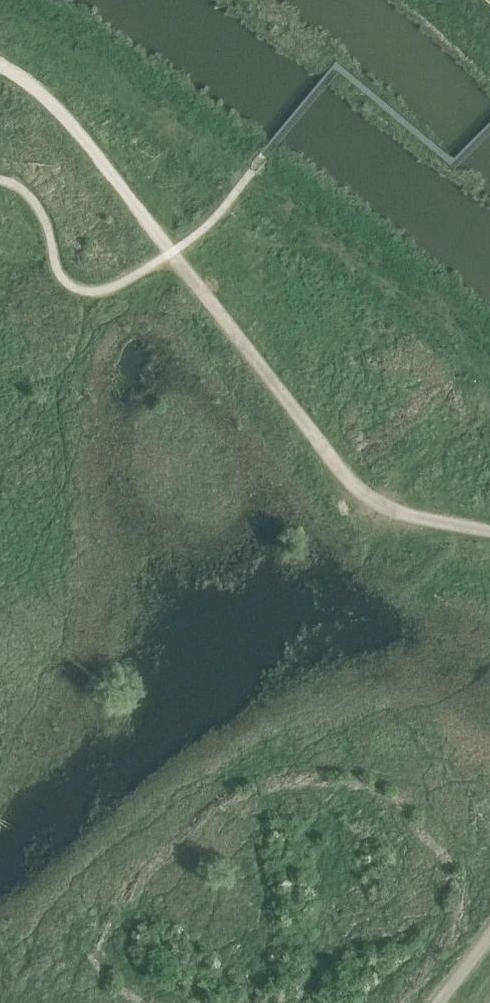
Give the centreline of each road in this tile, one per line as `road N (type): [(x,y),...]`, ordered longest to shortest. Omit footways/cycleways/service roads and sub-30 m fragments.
road 1 (track): [(489,533),(375,503),(348,480),(52,102),(0,65)]

